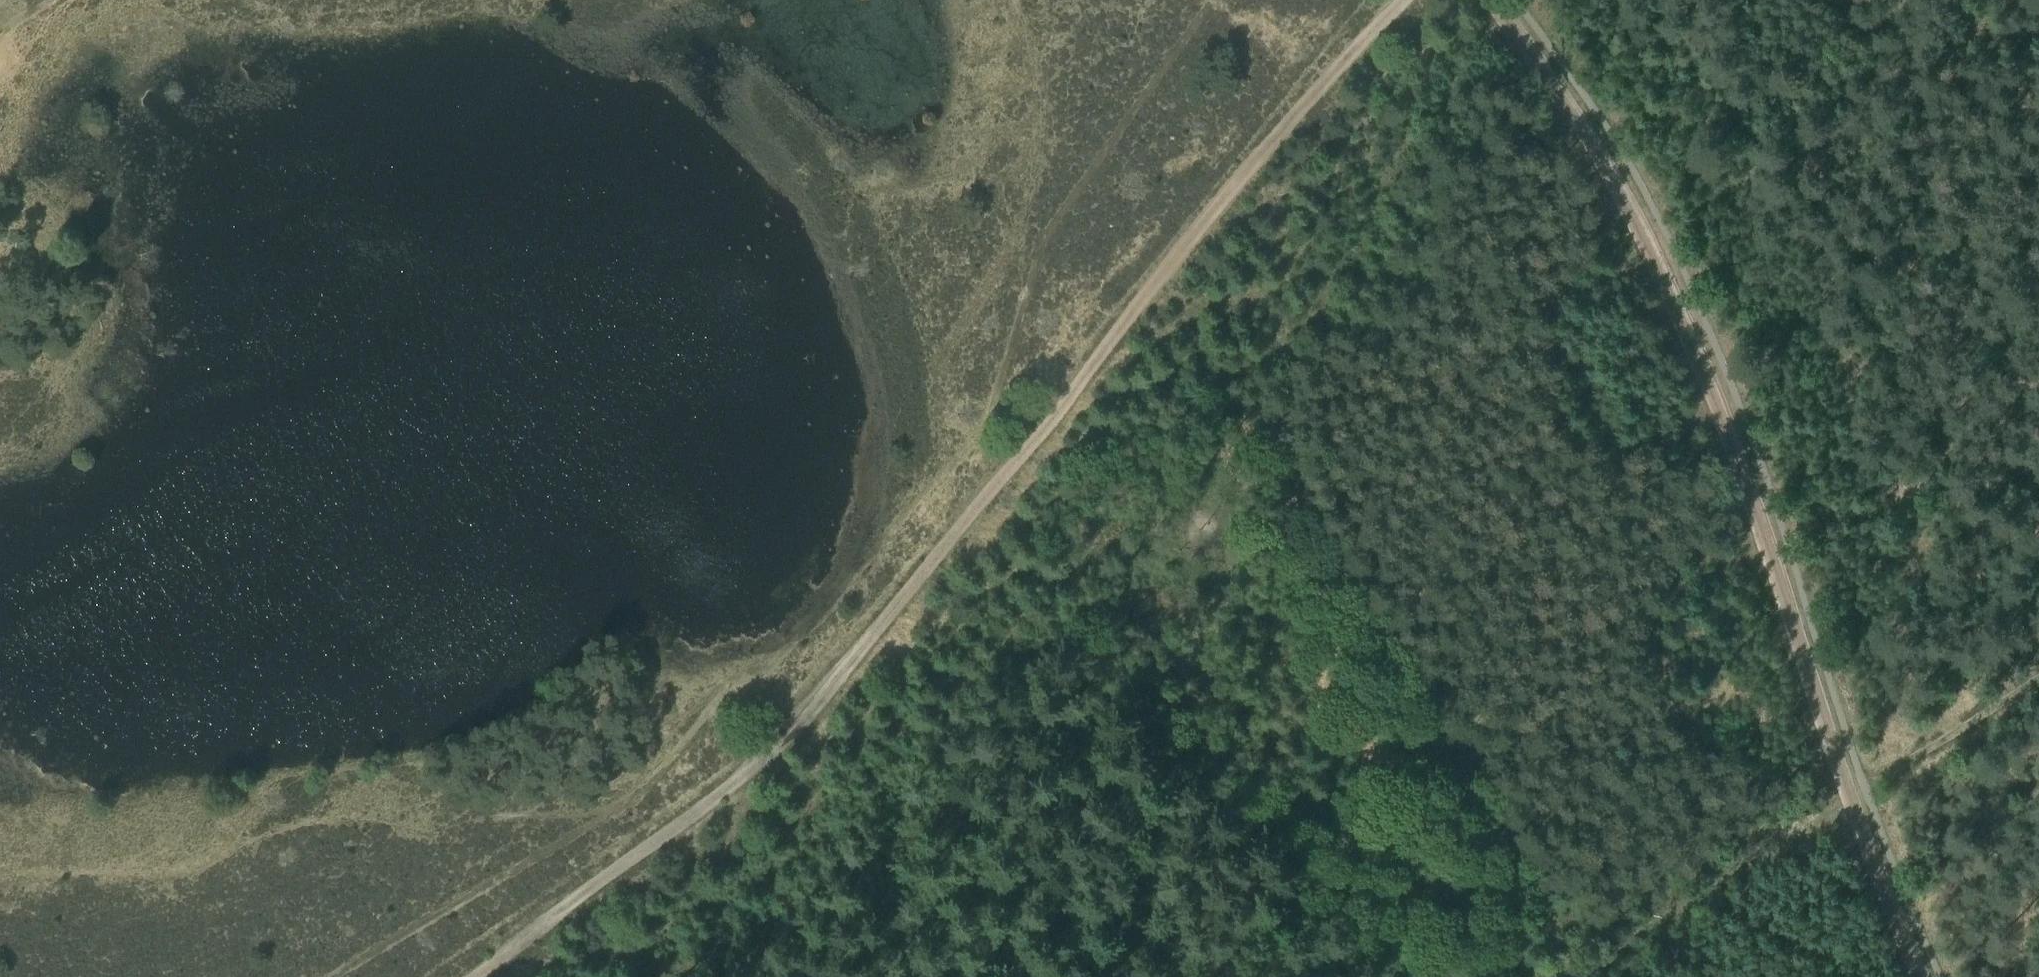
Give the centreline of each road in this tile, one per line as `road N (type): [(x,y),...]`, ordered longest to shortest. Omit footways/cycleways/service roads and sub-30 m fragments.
road 1 (track): [(480,976),(756,777),(1402,0)]
road 2 (track): [(1500,0),(1587,130),(1702,361),(1828,735),(1924,976)]

